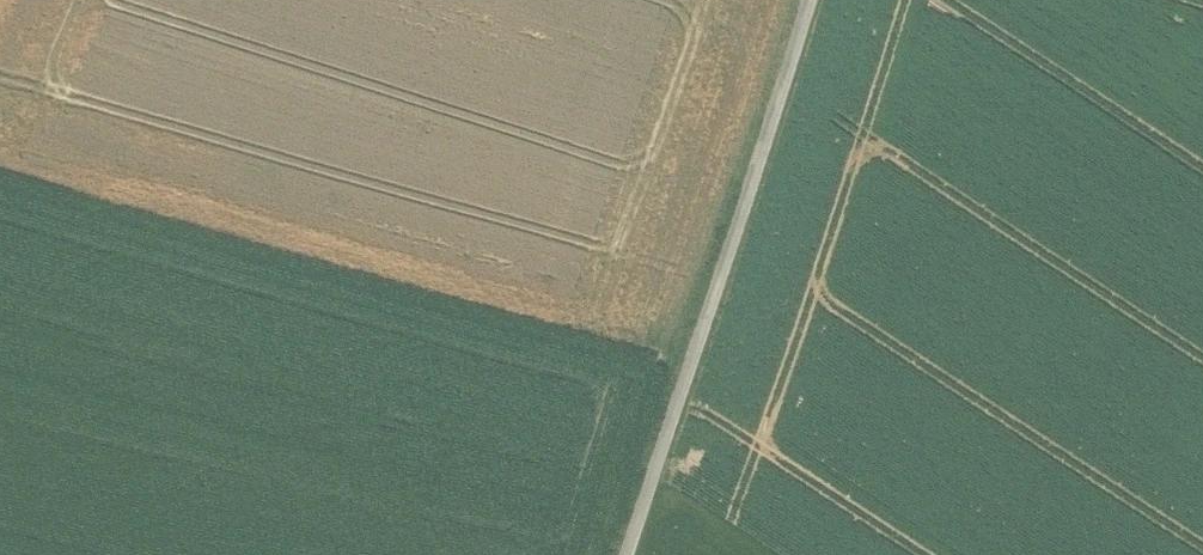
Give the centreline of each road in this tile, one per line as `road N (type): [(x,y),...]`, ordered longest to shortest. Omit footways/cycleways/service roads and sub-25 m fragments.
road 1 (unclassified): [(637,554),(808,0)]

